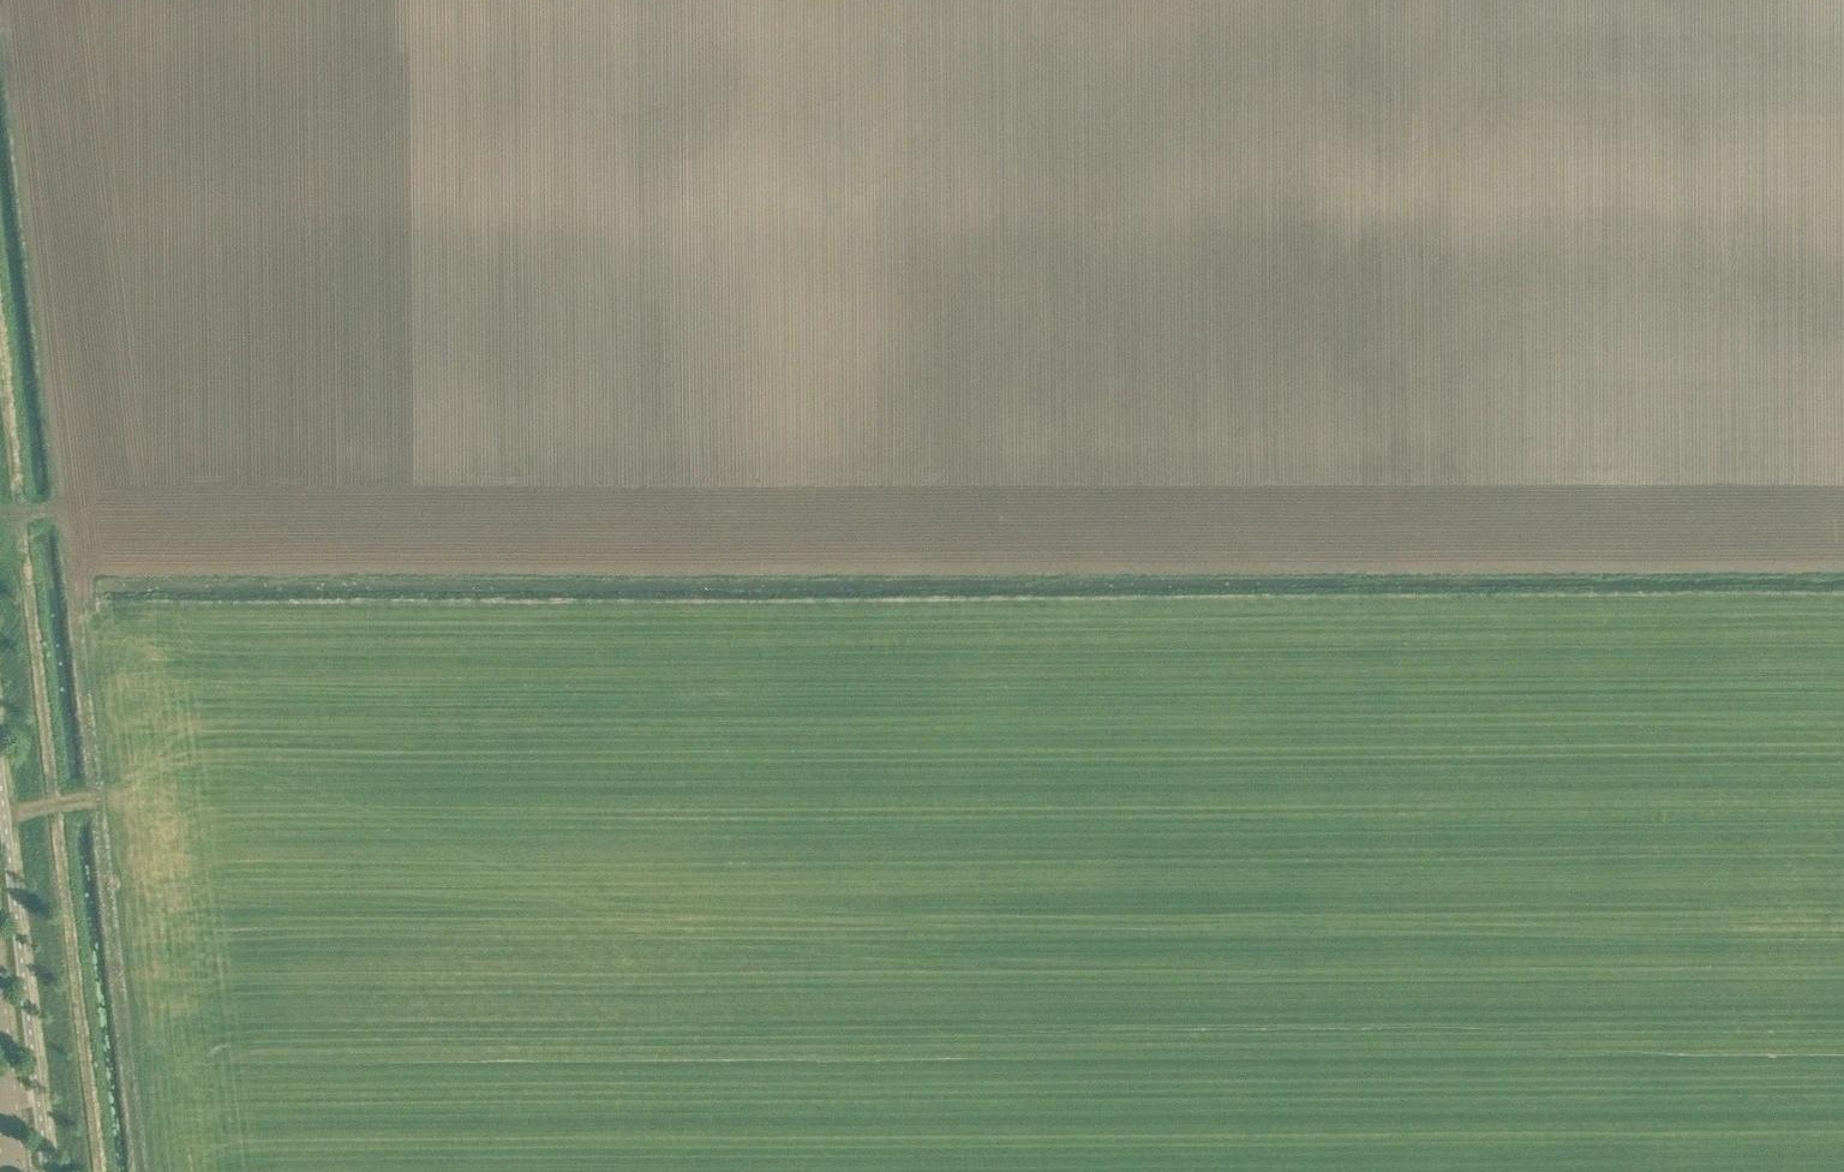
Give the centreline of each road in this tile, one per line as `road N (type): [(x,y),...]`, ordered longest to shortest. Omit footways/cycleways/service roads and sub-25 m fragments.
road 1 (secondary): [(15,1171),(0,1046)]

